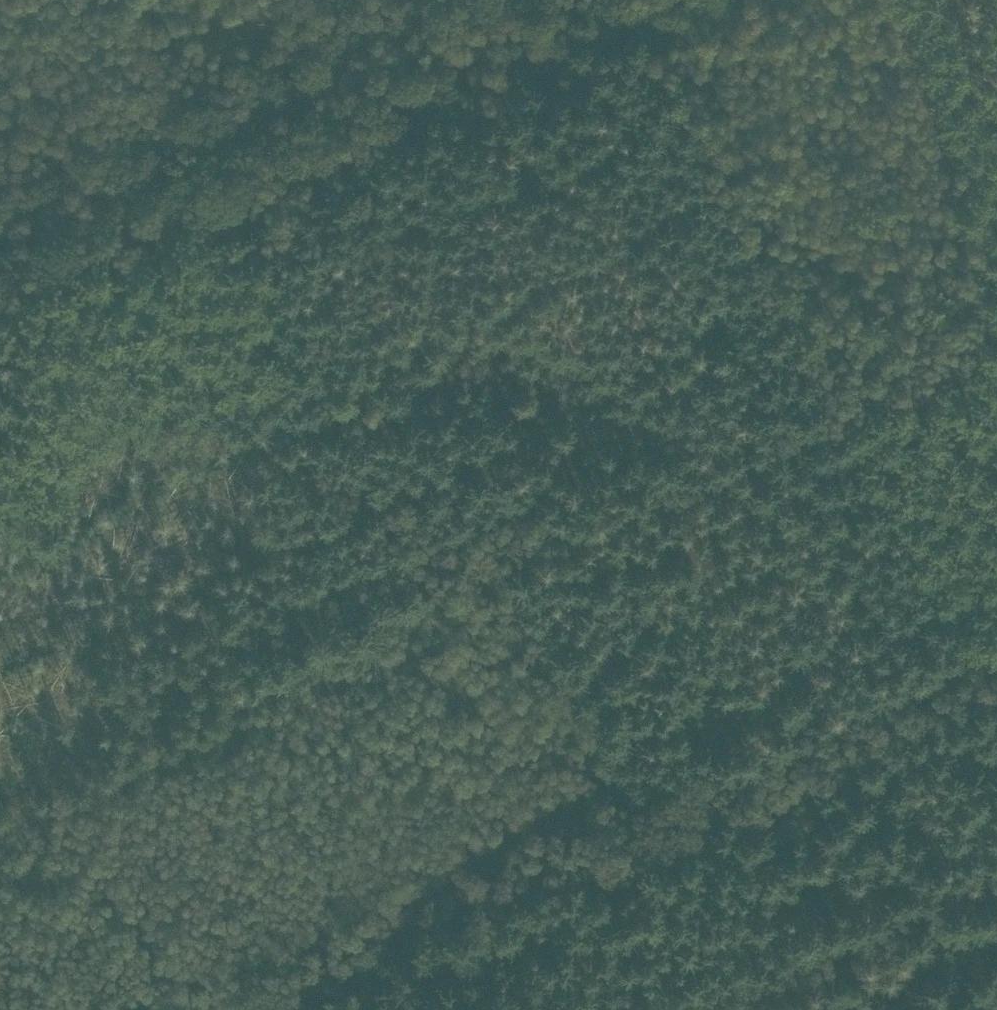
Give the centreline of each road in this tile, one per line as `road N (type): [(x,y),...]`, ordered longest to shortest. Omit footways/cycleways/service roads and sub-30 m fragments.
road 1 (track): [(996,662),(939,596),(850,426)]
road 2 (track): [(996,356),(850,426)]

